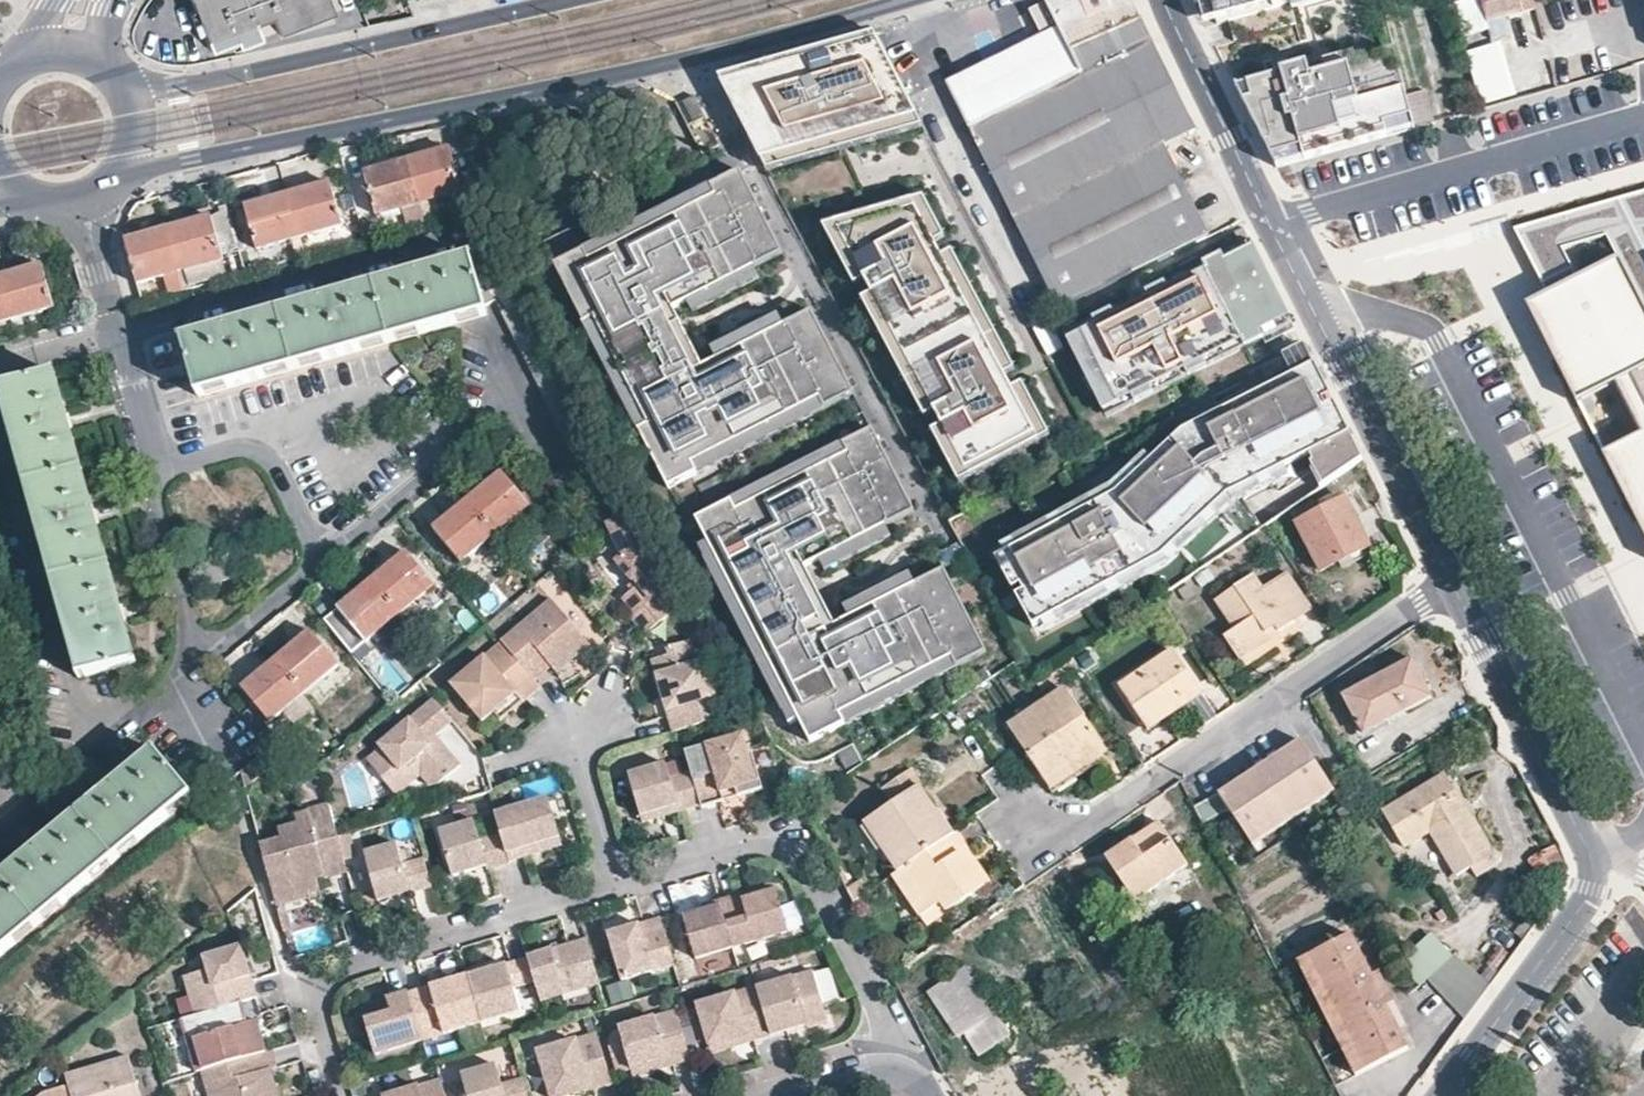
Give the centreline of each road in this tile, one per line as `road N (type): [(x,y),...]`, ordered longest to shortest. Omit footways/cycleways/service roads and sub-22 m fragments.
road 1 (primary): [(119,177),(667,64),(907,0)]
road 2 (residential): [(1450,576),(1605,867),(1438,1095)]
road 3 (residential): [(1034,832),(1067,837),(1099,819),(1450,576)]
road 4 (primary): [(566,0),(196,83),(119,77)]
road 5 (residential): [(618,882),(774,840),(794,846),(877,1006),(898,1053),(896,1076)]
road 6 (residential): [(343,1095),(318,990),(332,971),(618,882)]
road 7 (residential): [(1277,226),(1450,576)]
road 8 (residential): [(1643,112),(1277,226)]
road 9 (residential): [(1167,0),(1277,226)]
road 10 (residential): [(618,882),(578,741)]

